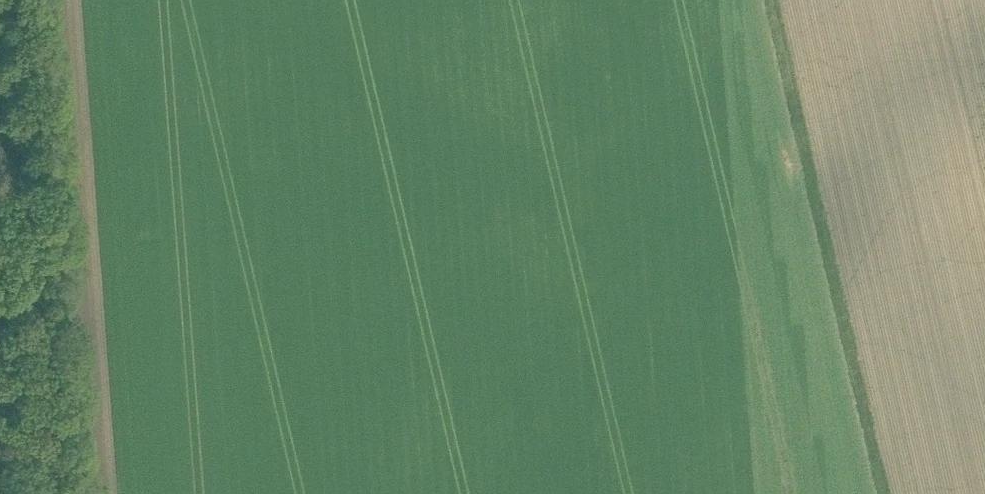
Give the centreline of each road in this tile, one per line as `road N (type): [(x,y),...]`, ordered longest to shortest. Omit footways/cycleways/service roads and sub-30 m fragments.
road 1 (track): [(8,0),(27,267)]
road 2 (track): [(27,267),(43,493)]

